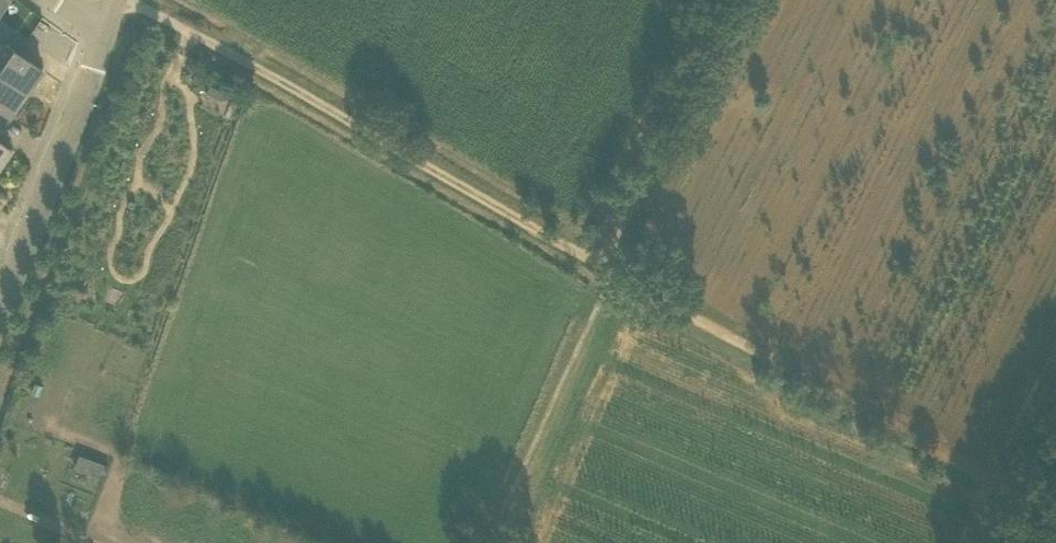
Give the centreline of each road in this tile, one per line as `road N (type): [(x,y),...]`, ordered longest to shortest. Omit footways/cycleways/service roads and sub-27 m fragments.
road 1 (track): [(133,0),(619,275)]
road 2 (track): [(619,275),(1055,518)]
road 3 (residential): [(0,307),(104,35)]

